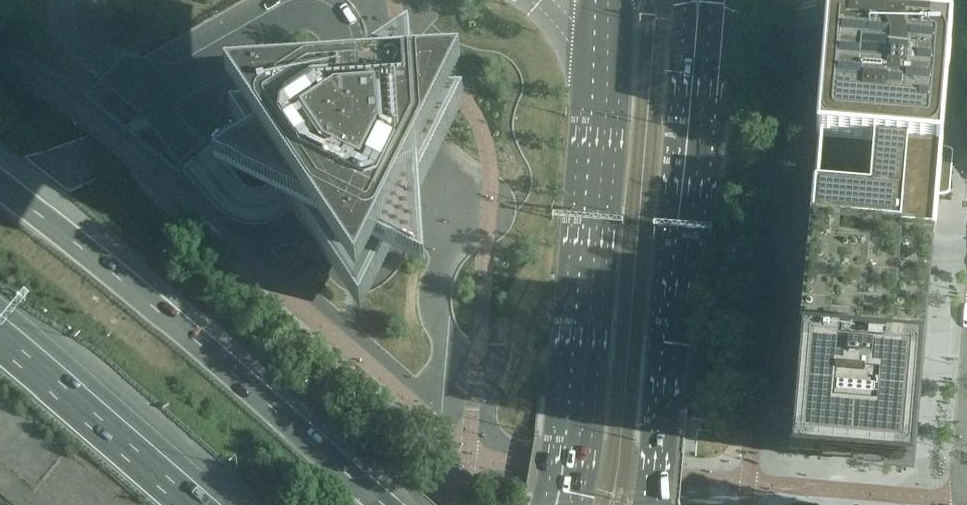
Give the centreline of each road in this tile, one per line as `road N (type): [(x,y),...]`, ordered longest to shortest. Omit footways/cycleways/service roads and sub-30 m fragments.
road 1 (secondary): [(651,504),(711,8)]
road 2 (motorway): [(381,504),(0,182)]
road 3 (secondary): [(601,87),(571,443)]
road 4 (motorway): [(199,504),(0,335)]

